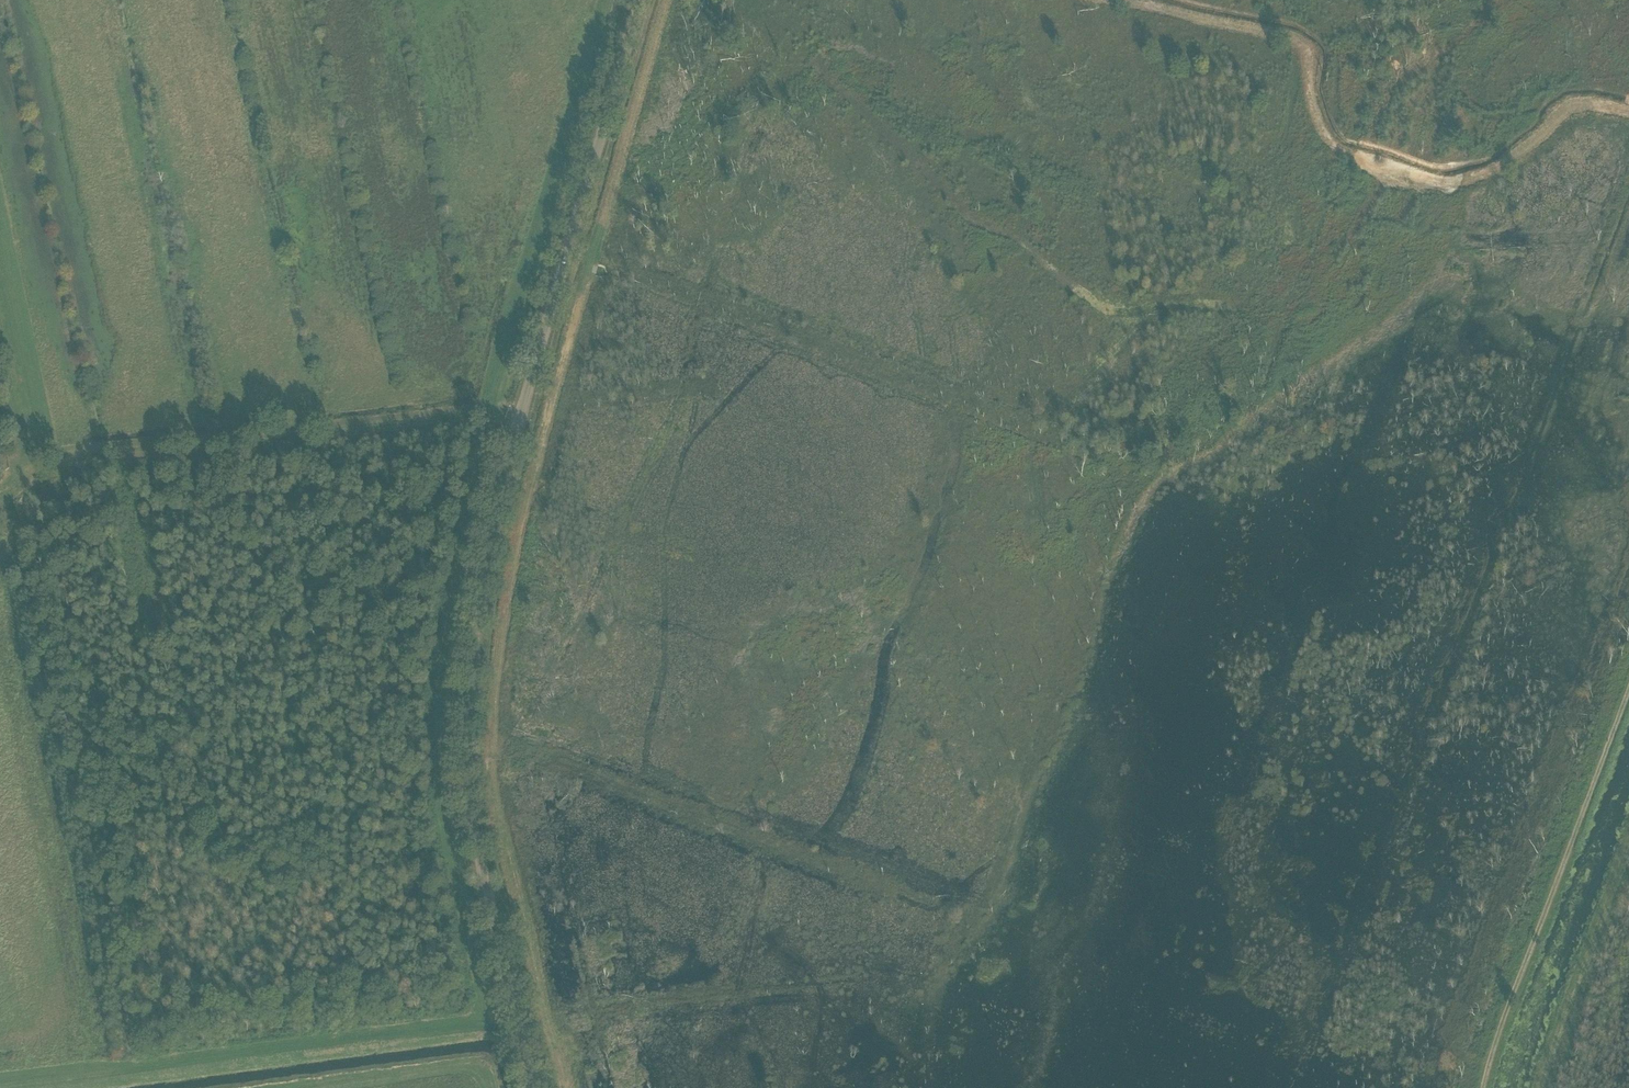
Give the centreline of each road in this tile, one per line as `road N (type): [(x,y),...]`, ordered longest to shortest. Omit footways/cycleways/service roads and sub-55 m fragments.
road 1 (unclassified): [(532,1087),(466,808),(470,693),(504,491),(640,0)]
road 2 (track): [(0,466),(524,416)]
road 3 (track): [(189,1062),(518,1029)]
road 4 (track): [(0,1085),(189,1062)]

